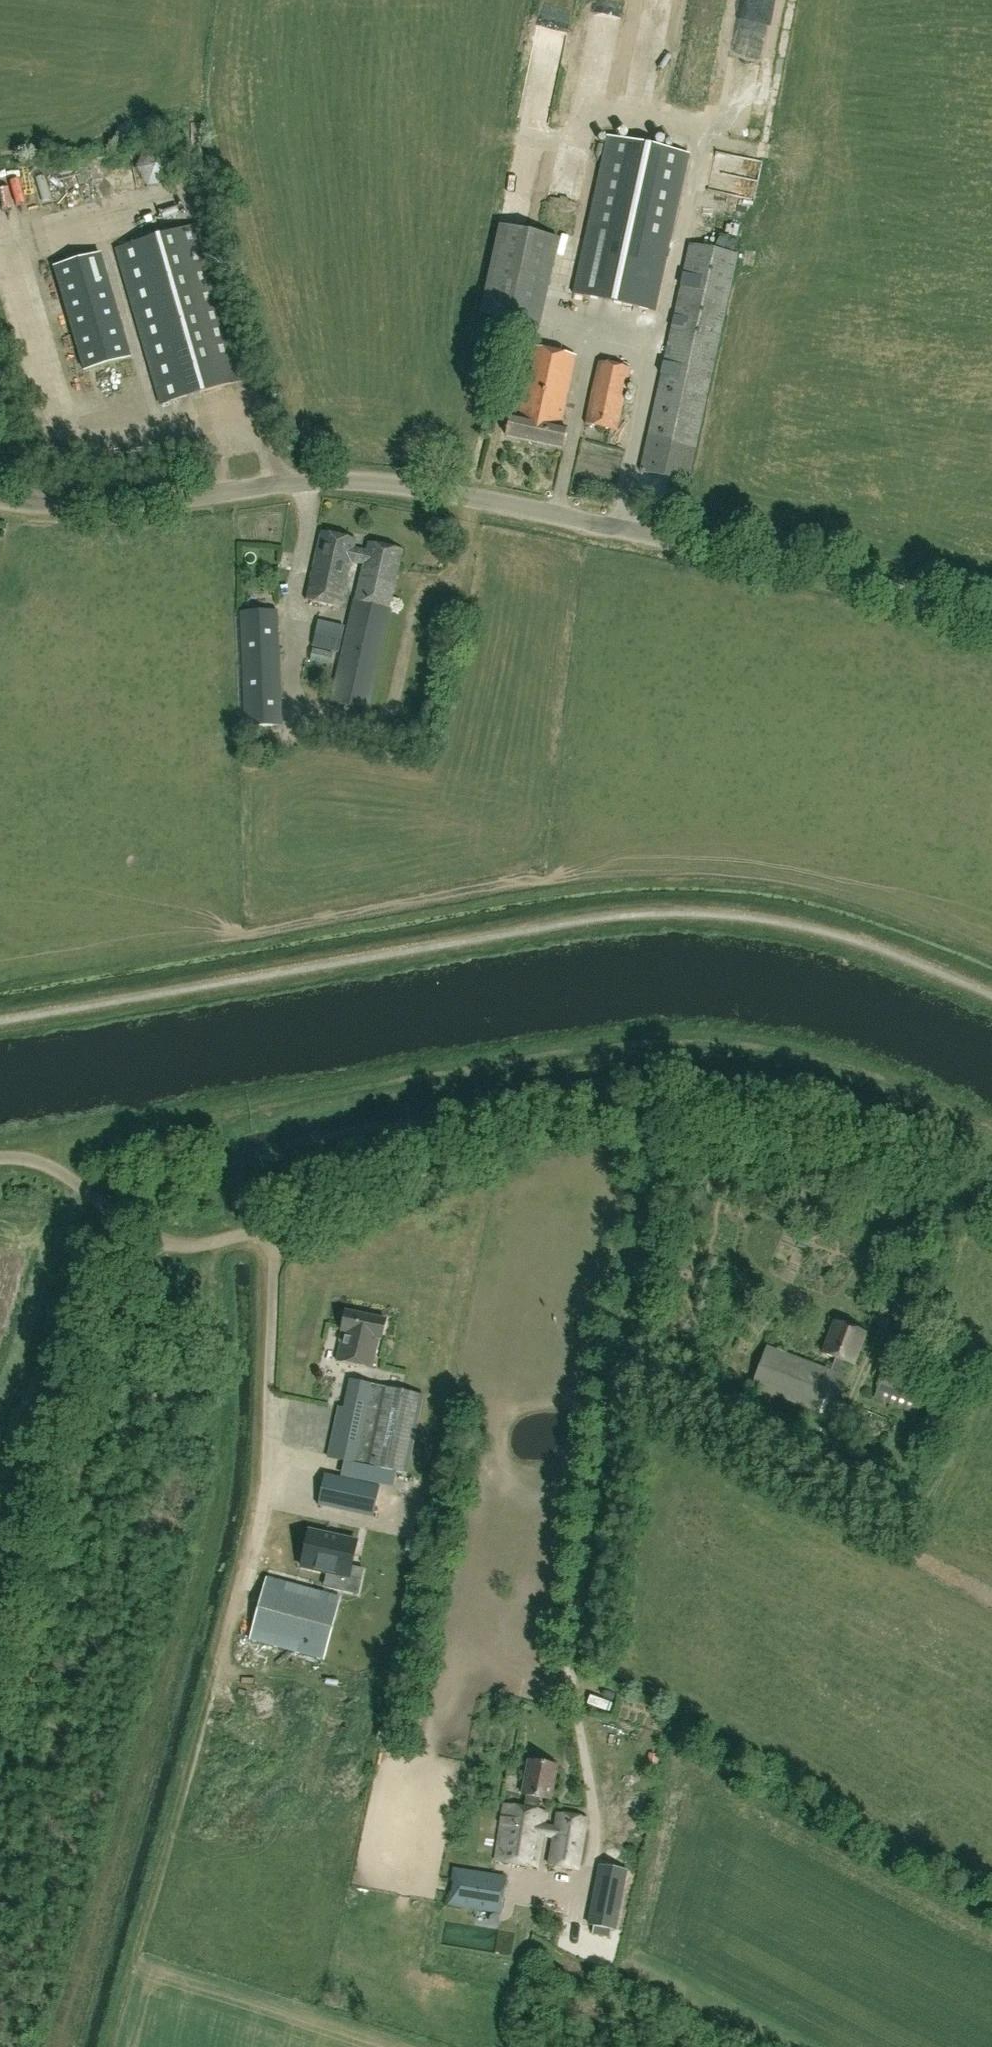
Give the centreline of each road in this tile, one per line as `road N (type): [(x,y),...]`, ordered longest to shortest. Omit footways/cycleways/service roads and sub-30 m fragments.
road 1 (unclassified): [(991,1199),(854,1140),(679,1110),(540,1129),(318,1210),(182,1247),(134,1229),(54,1168),(0,1156)]
road 2 (unclassified): [(991,626),(752,555),(392,484),(317,481),(76,506),(0,499)]

